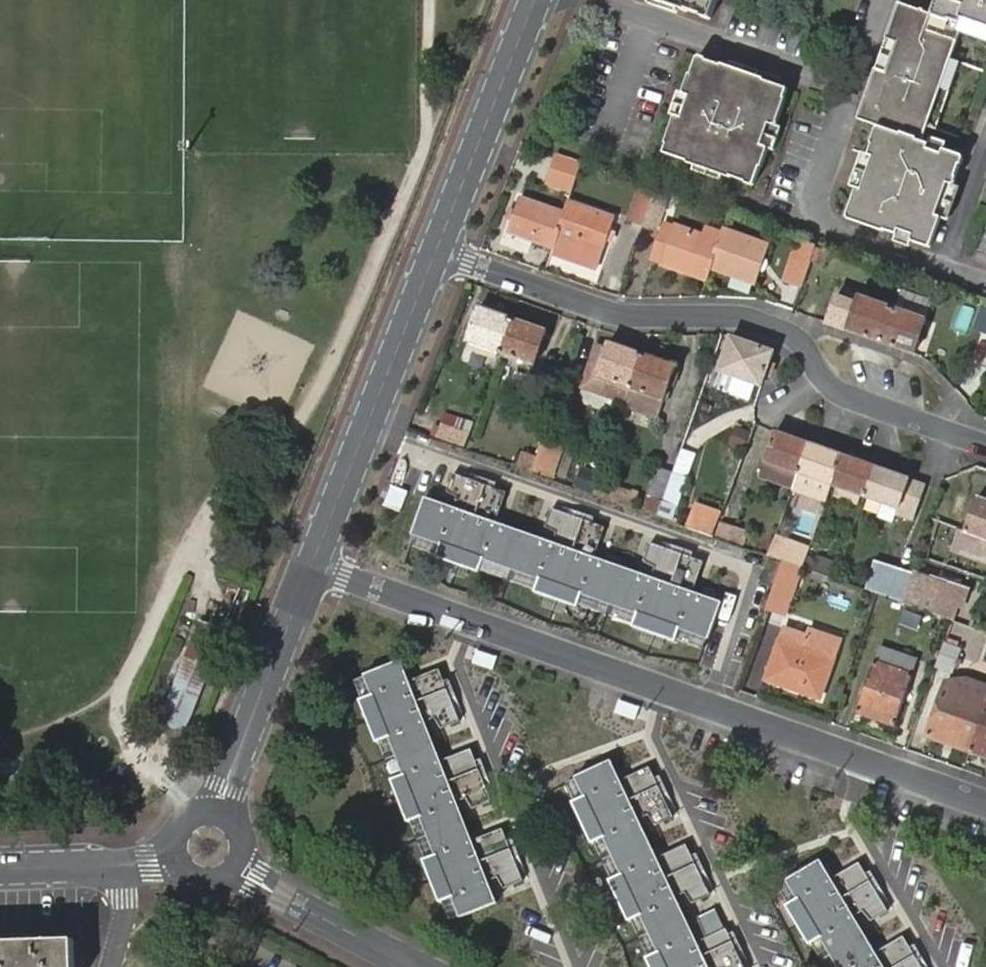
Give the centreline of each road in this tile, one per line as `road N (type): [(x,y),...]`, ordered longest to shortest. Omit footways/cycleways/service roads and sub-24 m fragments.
road 1 (residential): [(985,804),(314,565)]
road 2 (residential): [(438,250),(615,313),(747,317),(788,331),(843,396),(985,441)]
road 3 (residential): [(314,565),(438,250)]
road 4 (residential): [(985,282),(819,222),(812,206),(853,90)]
road 5 (residential): [(438,250),(537,0)]
road 6 (residential): [(219,815),(314,565)]
road 7 (residential): [(608,0),(853,90)]
road 8 (residential): [(234,867),(421,966)]
road 9 (residential): [(0,870),(178,857)]

